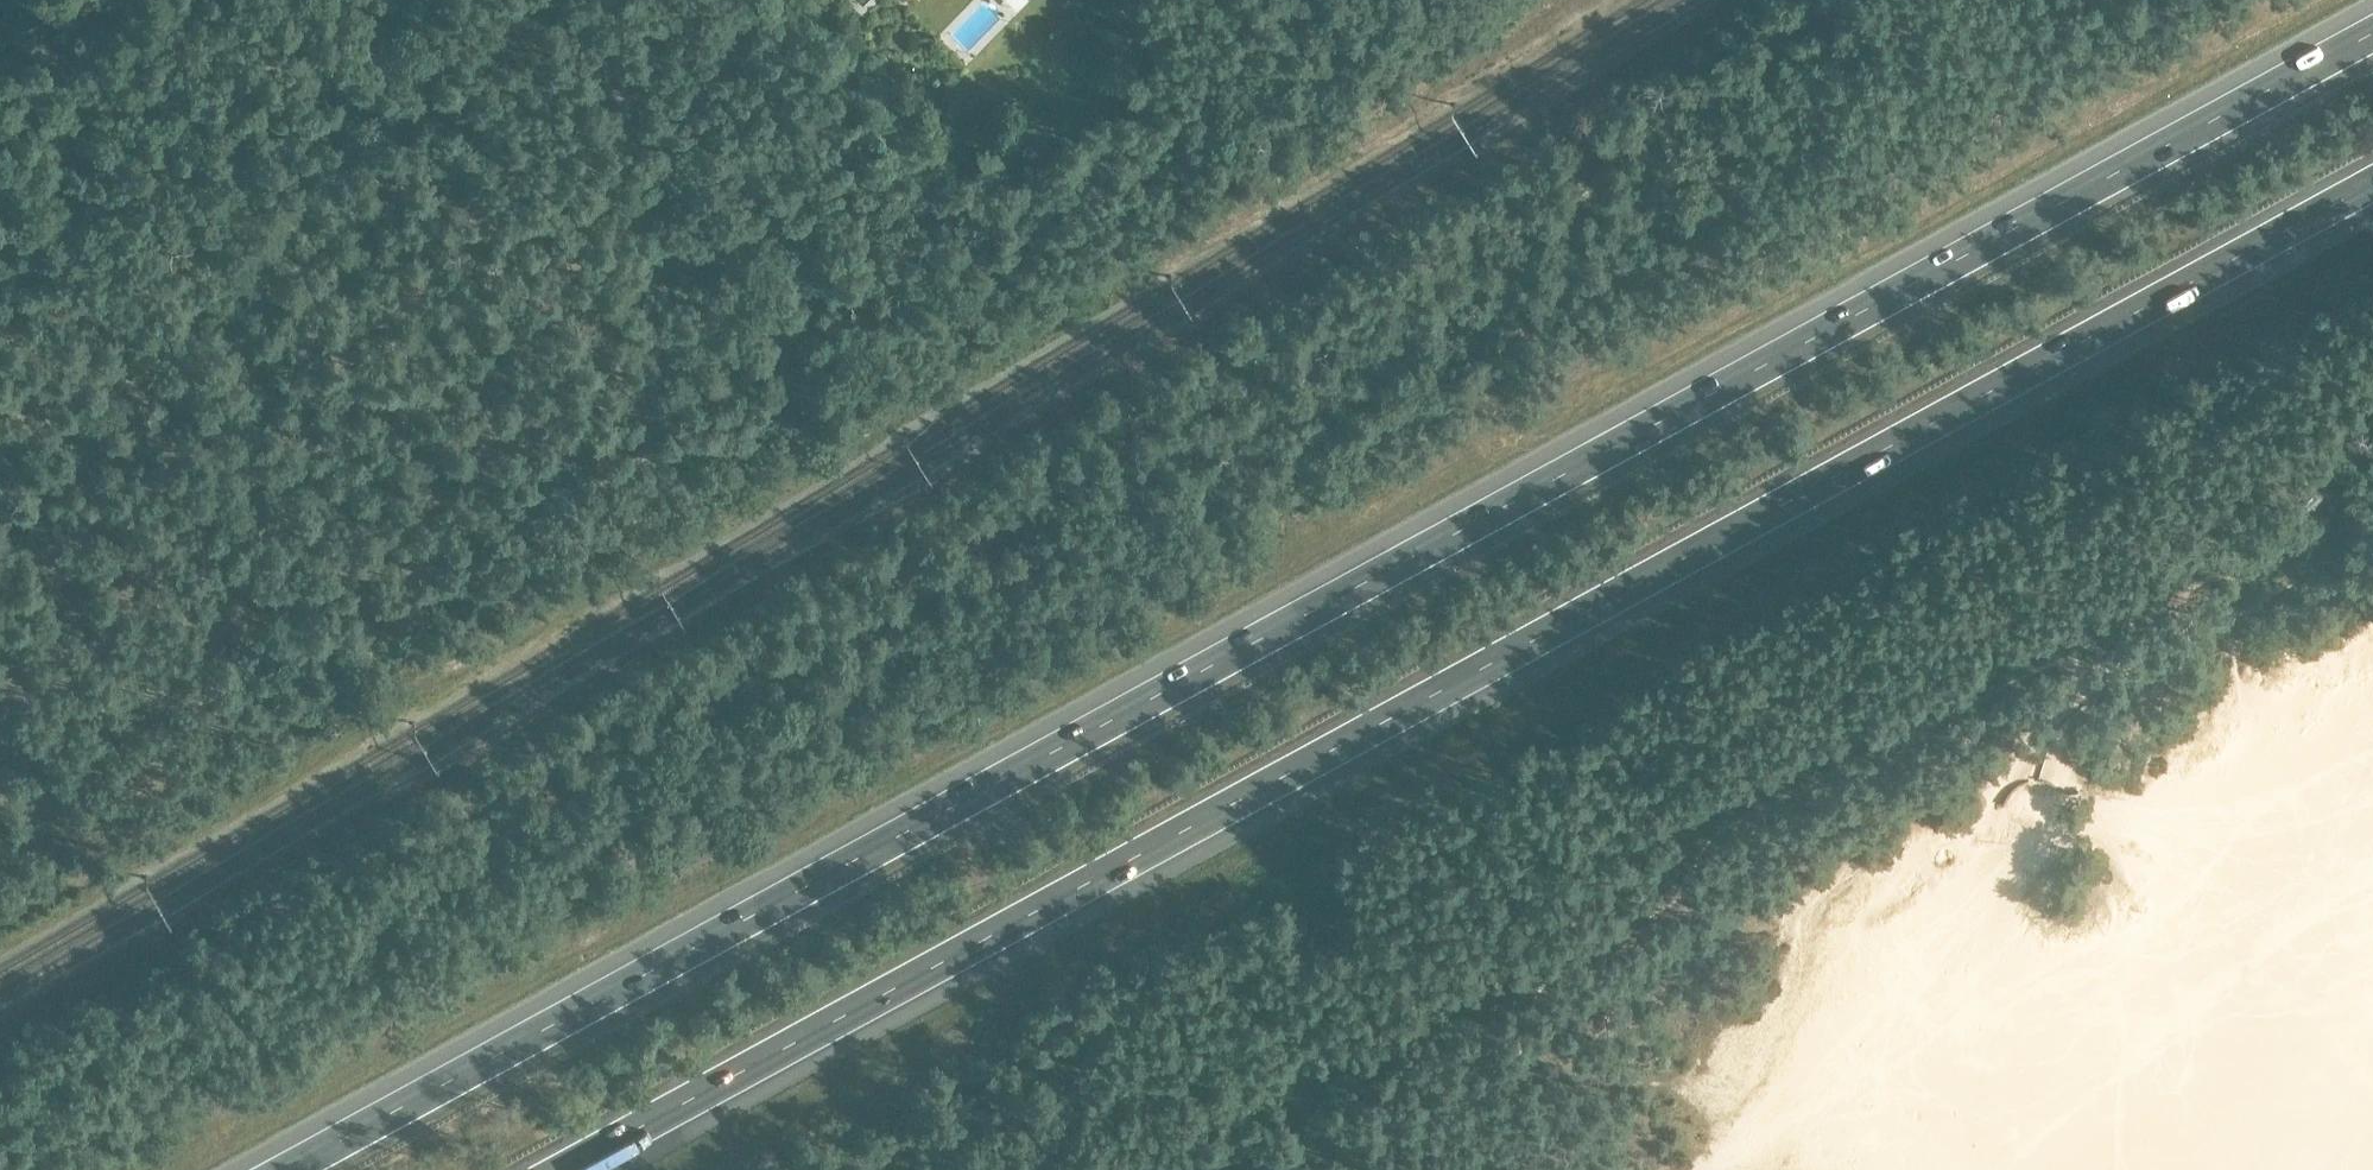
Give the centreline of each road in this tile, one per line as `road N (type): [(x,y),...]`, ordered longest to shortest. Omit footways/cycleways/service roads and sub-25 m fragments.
road 1 (motorway): [(2372,29),(280,1169)]
road 2 (motorway): [(576,1169),(2372,189)]
road 3 (track): [(1716,1169),(2306,948)]

